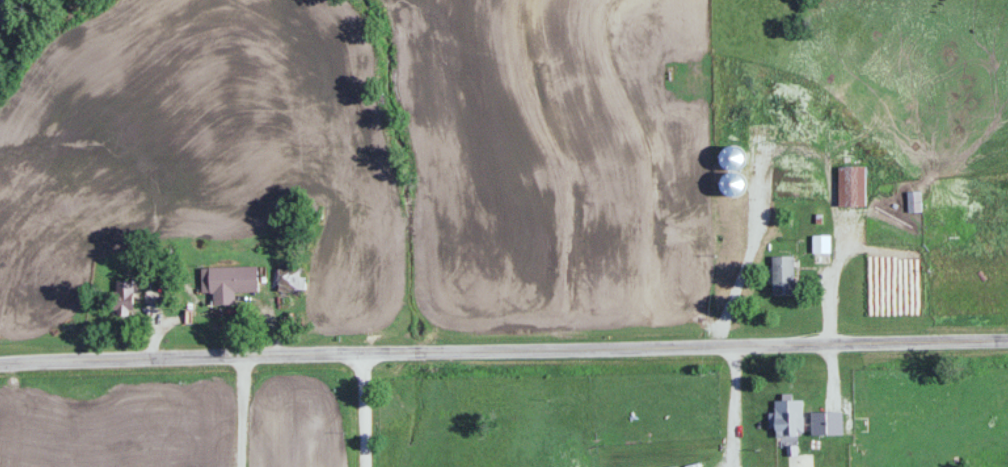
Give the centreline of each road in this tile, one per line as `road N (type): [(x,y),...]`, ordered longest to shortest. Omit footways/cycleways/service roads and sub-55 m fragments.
road 1 (tertiary): [(1007,338),(366,352)]
road 2 (tertiary): [(0,360),(366,352)]

